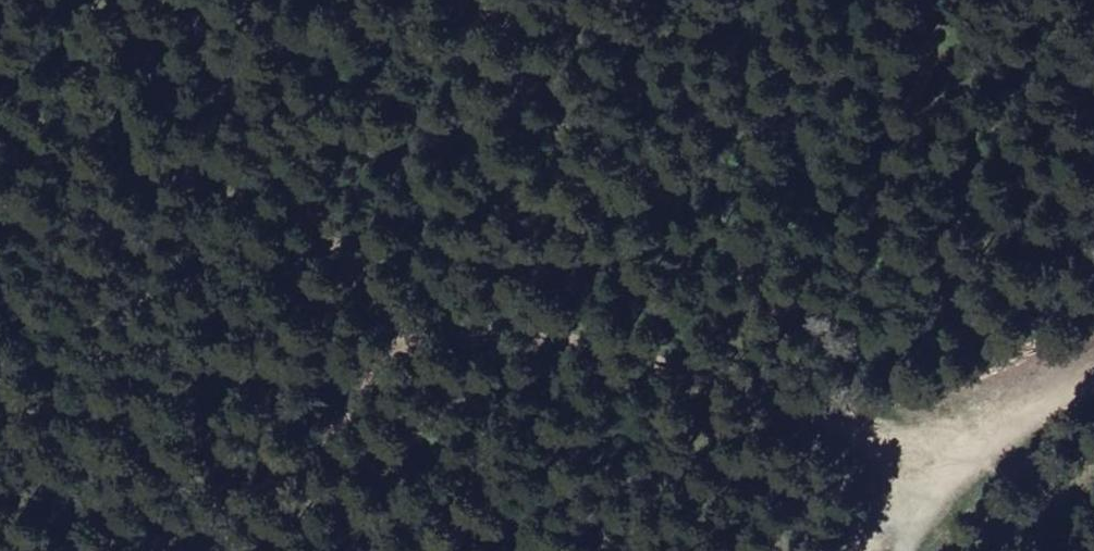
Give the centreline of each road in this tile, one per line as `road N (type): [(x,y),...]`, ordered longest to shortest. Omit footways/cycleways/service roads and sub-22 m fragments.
road 1 (track): [(939,481),(817,407),(647,391),(563,355),(427,345),(399,360),(198,550)]
road 2 (track): [(190,0),(342,247),(399,360)]
road 3 (track): [(904,550),(939,481),(1090,395)]

